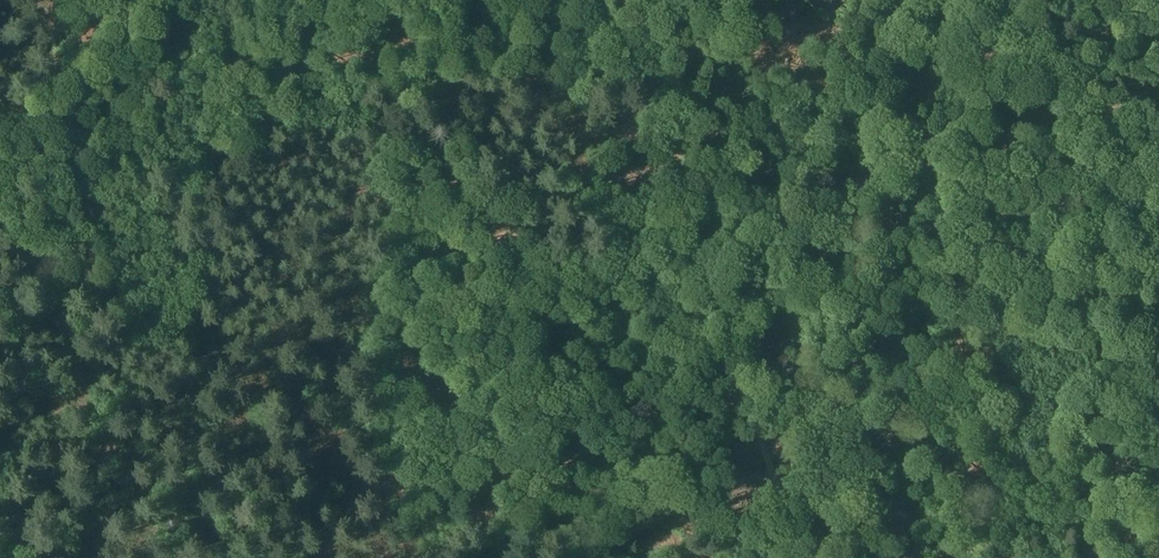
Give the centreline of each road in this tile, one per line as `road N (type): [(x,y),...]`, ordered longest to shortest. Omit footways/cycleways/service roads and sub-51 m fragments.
road 1 (track): [(772,475),(605,0)]
road 2 (track): [(0,110),(310,0)]

